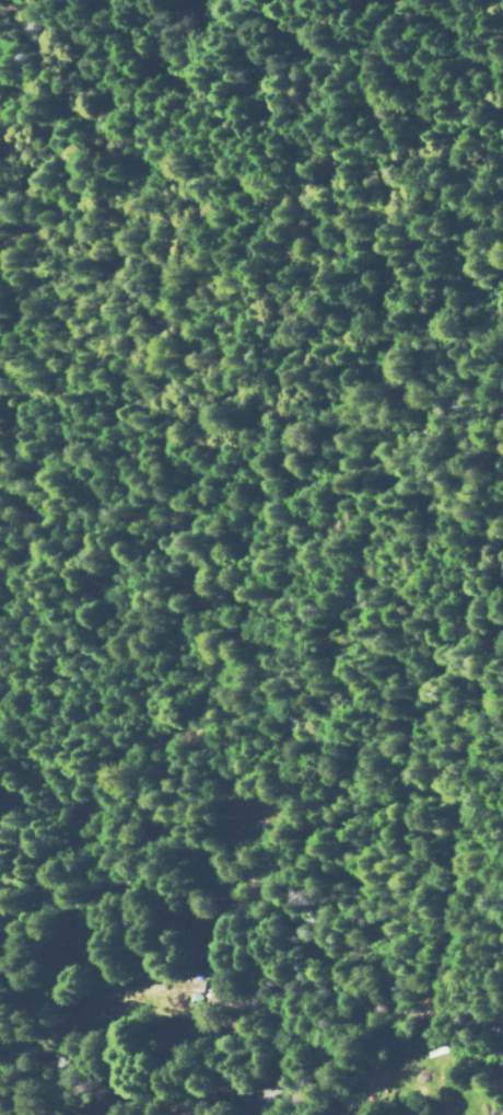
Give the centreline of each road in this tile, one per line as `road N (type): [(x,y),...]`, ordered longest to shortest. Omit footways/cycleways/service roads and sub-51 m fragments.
road 1 (residential): [(316,1114),(397,1002),(408,938),(391,826),(403,677),(344,579),(361,465),(424,357),(502,276)]

